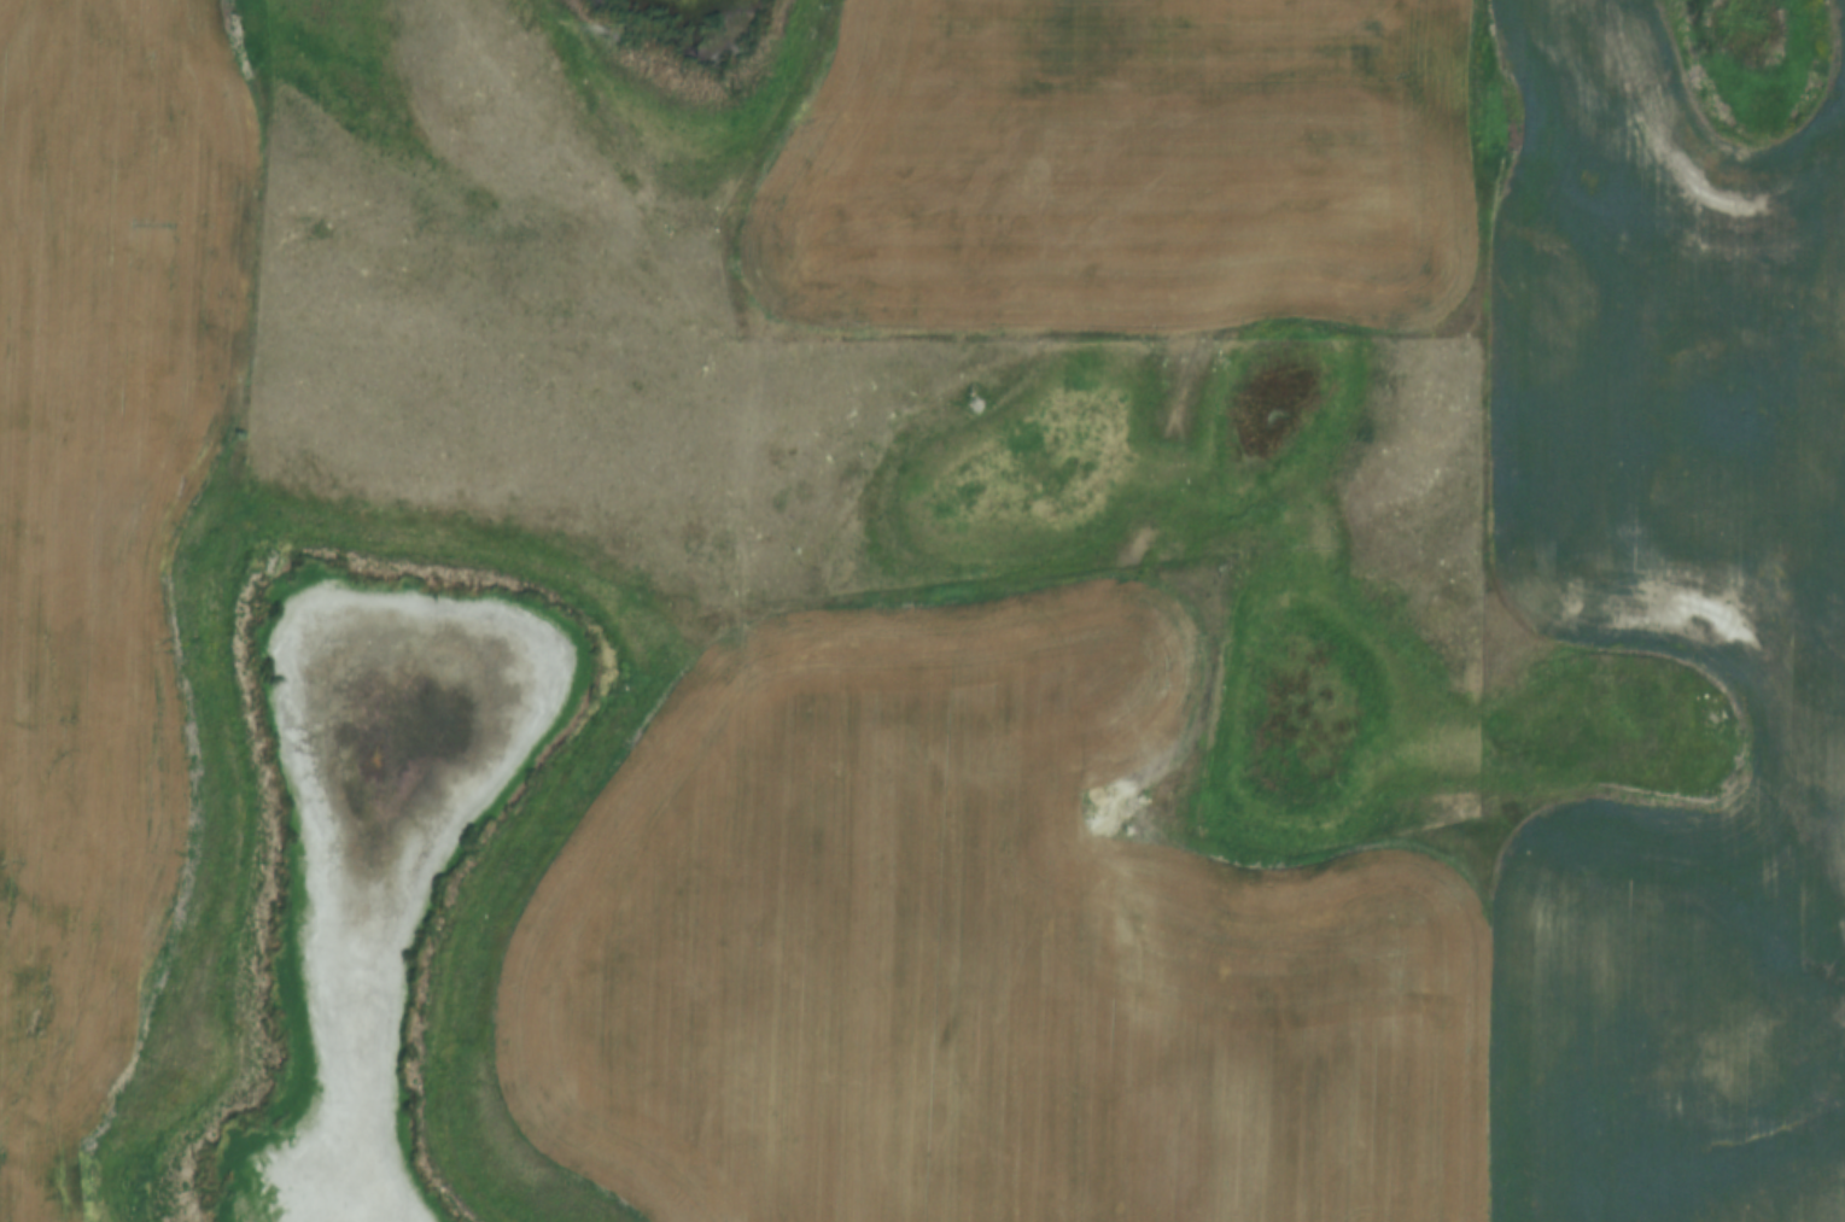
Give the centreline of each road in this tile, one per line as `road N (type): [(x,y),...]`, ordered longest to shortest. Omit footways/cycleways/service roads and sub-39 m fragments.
road 1 (track): [(444,0),(684,300),(693,349),(687,379),(666,403),(626,422),(249,478)]

